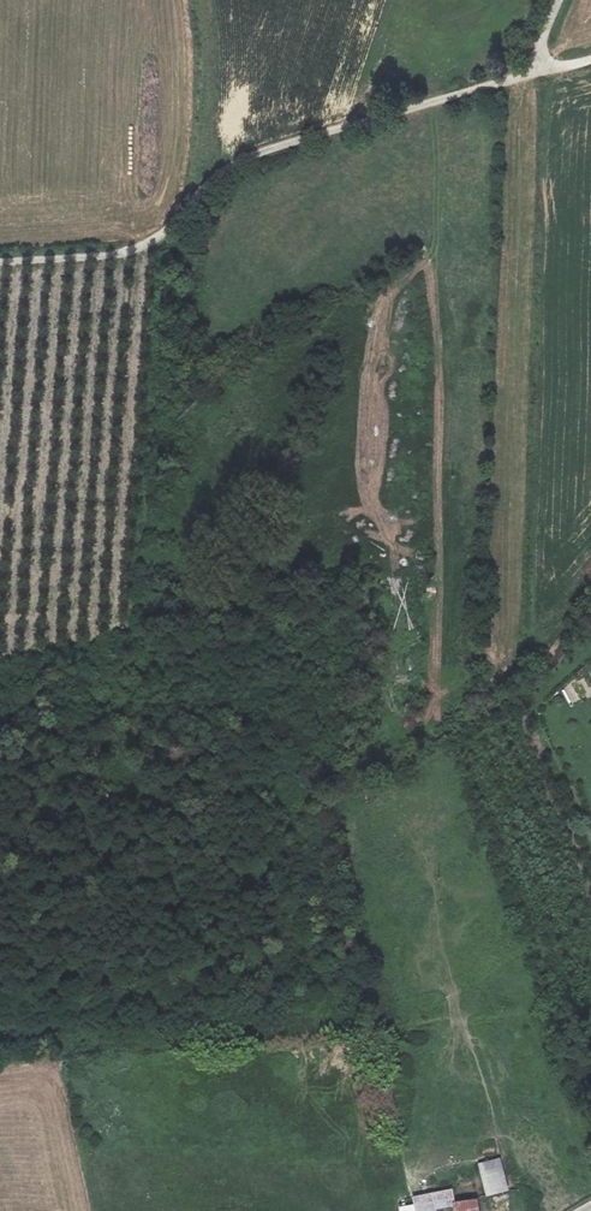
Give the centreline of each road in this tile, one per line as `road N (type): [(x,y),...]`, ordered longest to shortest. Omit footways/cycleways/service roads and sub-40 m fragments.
road 1 (track): [(590,58),(232,163),(186,218),(134,249),(0,263)]

